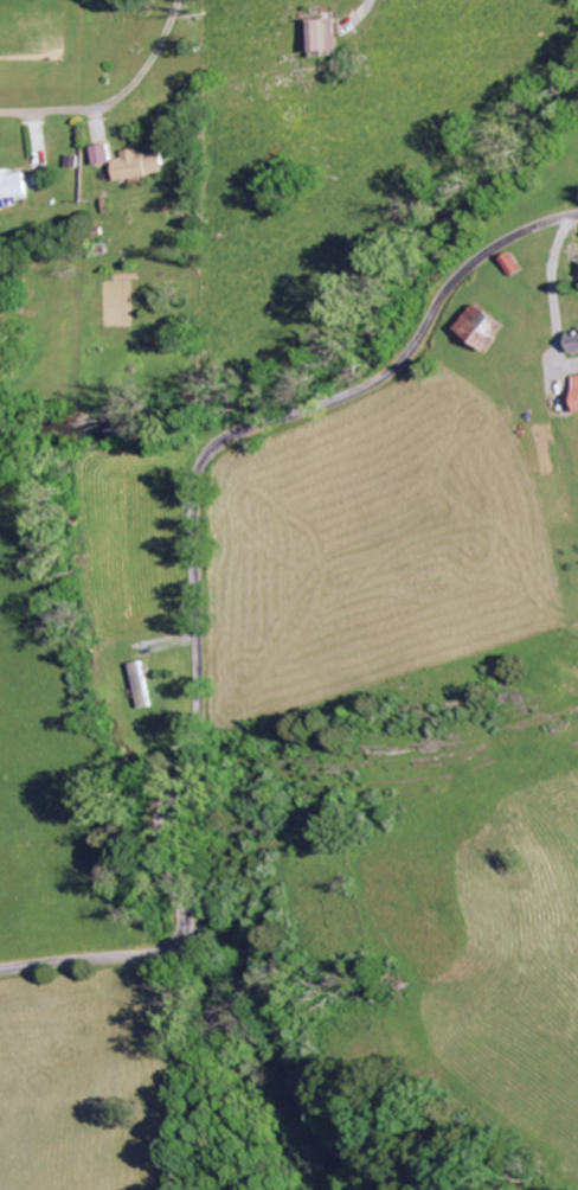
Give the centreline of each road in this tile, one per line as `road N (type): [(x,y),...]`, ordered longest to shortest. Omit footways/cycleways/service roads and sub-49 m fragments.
road 1 (residential): [(0,972),(161,958),(184,933),(184,903),(153,818),(198,727),(195,495),(210,453),(386,376),(477,261),(527,229),(577,214)]

